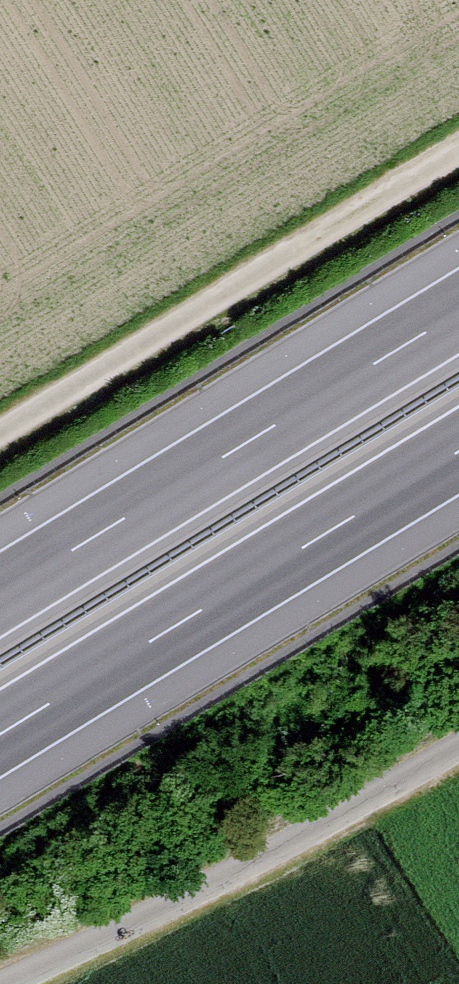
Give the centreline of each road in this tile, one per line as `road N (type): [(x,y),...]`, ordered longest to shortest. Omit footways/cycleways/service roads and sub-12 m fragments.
road 1 (track): [(0,432),(458,147)]
road 2 (motorway): [(0,734),(458,451)]
road 3 (motorway): [(458,312),(0,595)]
road 4 (track): [(458,745),(309,831),(3,983)]

